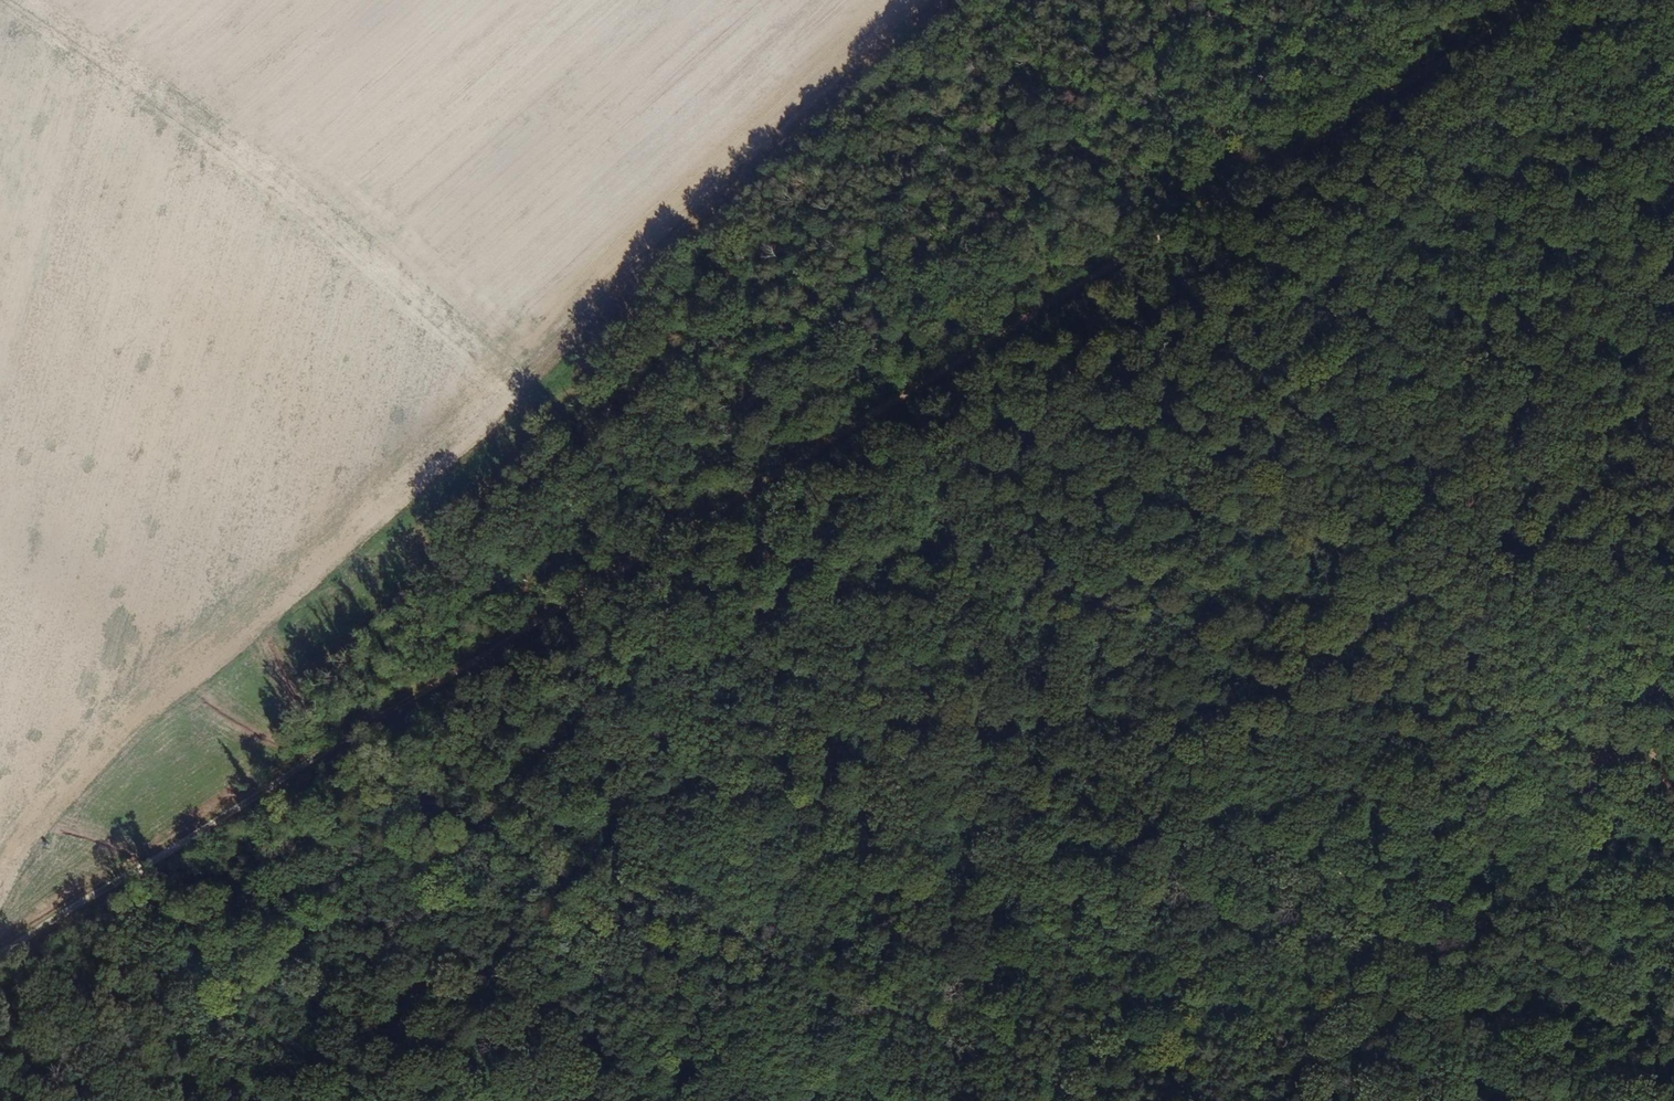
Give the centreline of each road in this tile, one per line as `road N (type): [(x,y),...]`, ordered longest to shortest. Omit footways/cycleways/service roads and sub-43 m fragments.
road 1 (track): [(1538,0),(143,872)]
road 2 (track): [(143,872),(0,960)]

